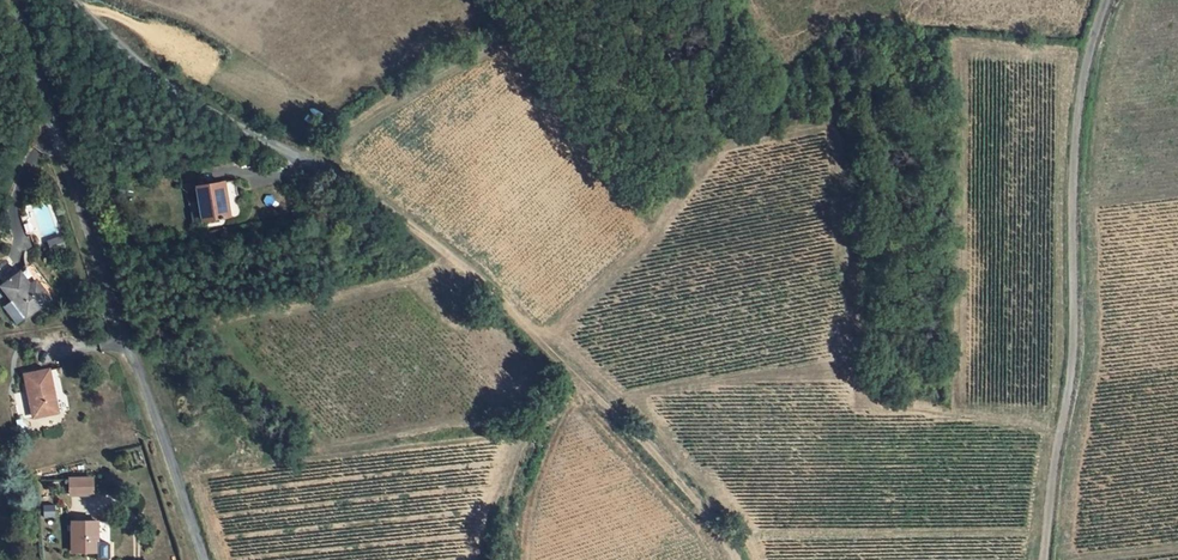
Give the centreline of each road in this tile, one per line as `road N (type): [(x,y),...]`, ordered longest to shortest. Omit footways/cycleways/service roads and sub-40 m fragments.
road 1 (unclassified): [(202,559),(12,0)]
road 2 (track): [(319,169),(433,241),(528,327),(686,485),(738,559)]
road 3 (unclassified): [(1107,0),(1086,69),(1074,172),(1070,386),(1044,559)]
road 4 (track): [(528,327),(560,338),(644,414),(738,519),(757,559)]

